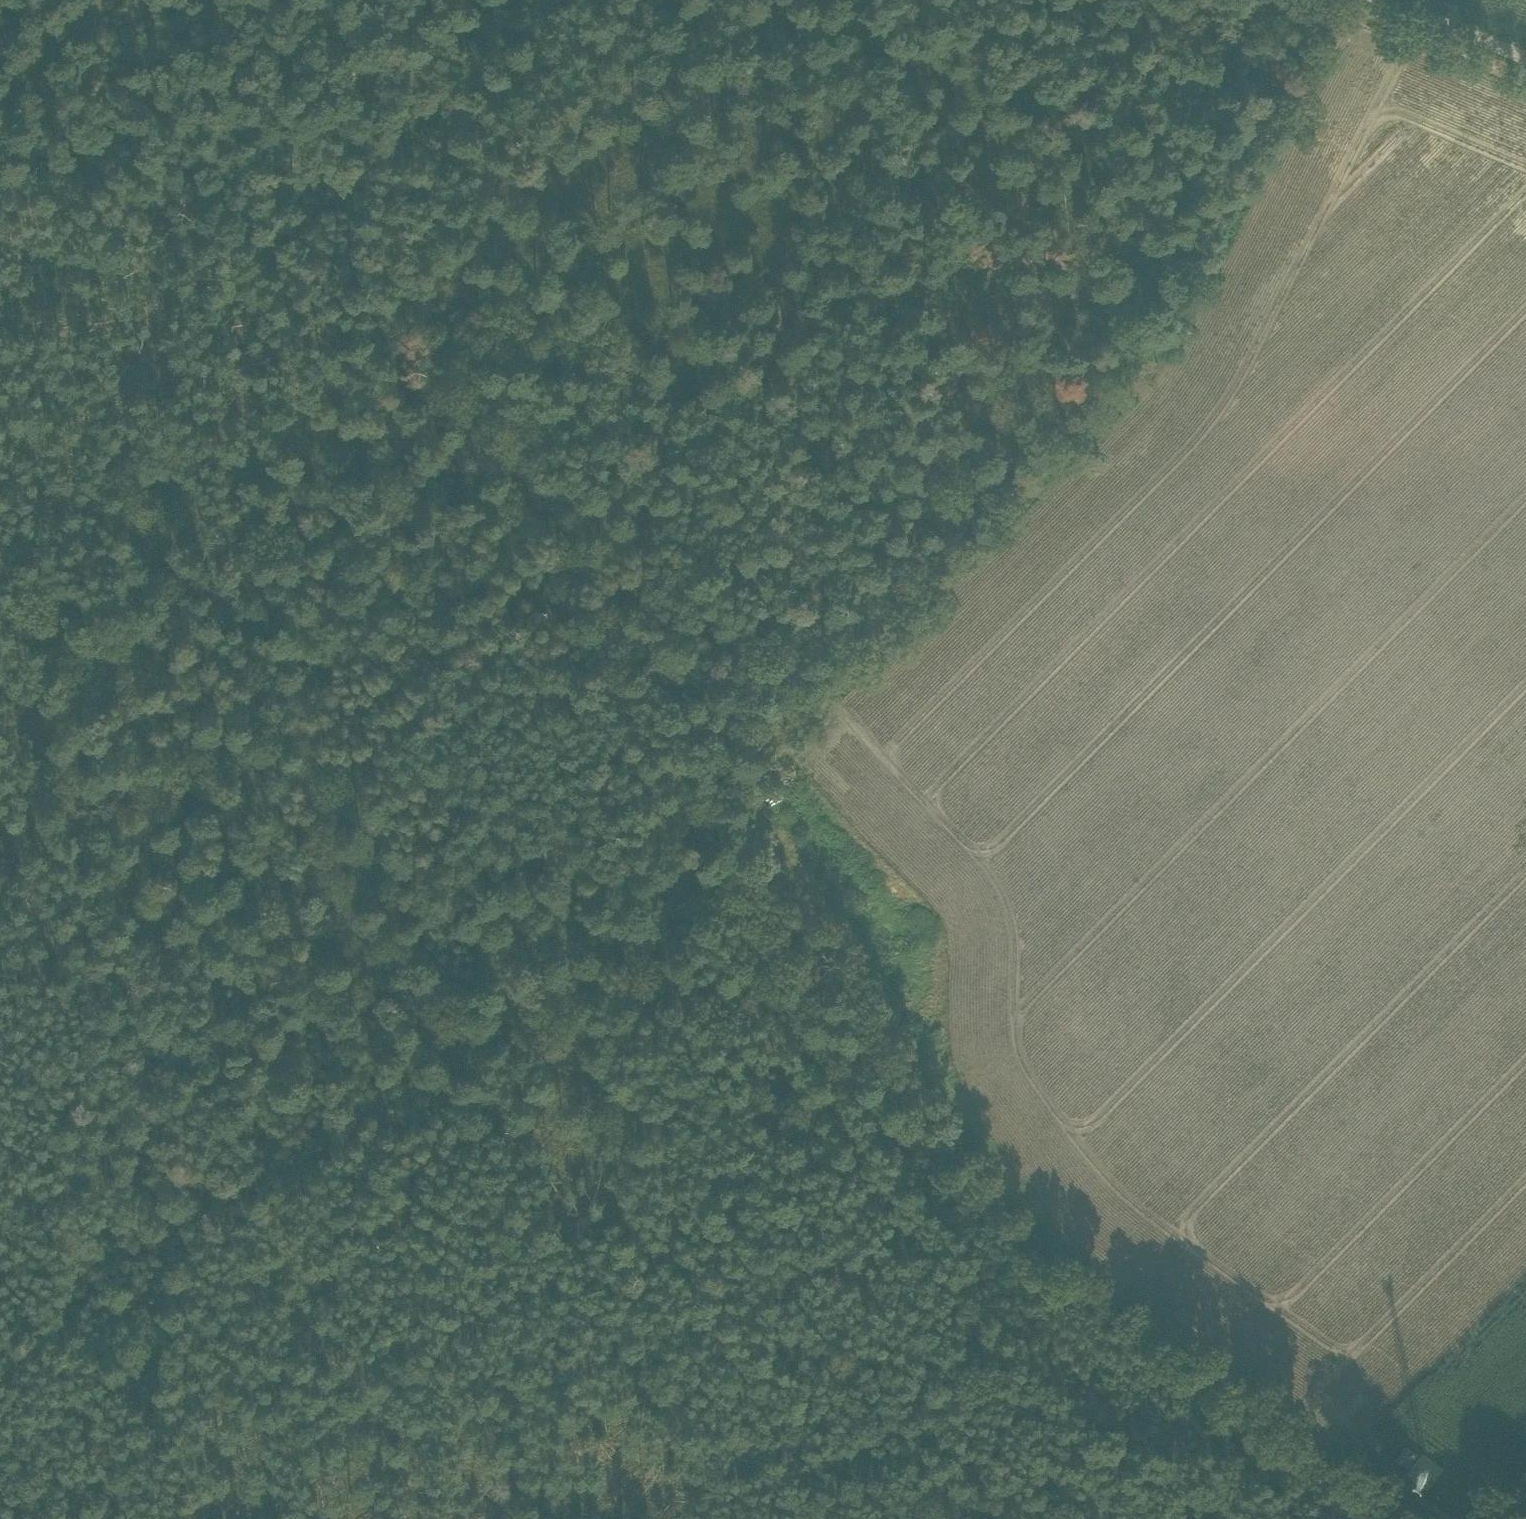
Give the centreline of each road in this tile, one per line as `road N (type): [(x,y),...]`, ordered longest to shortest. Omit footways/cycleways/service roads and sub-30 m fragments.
road 1 (unclassified): [(1525,56),(1393,0)]

